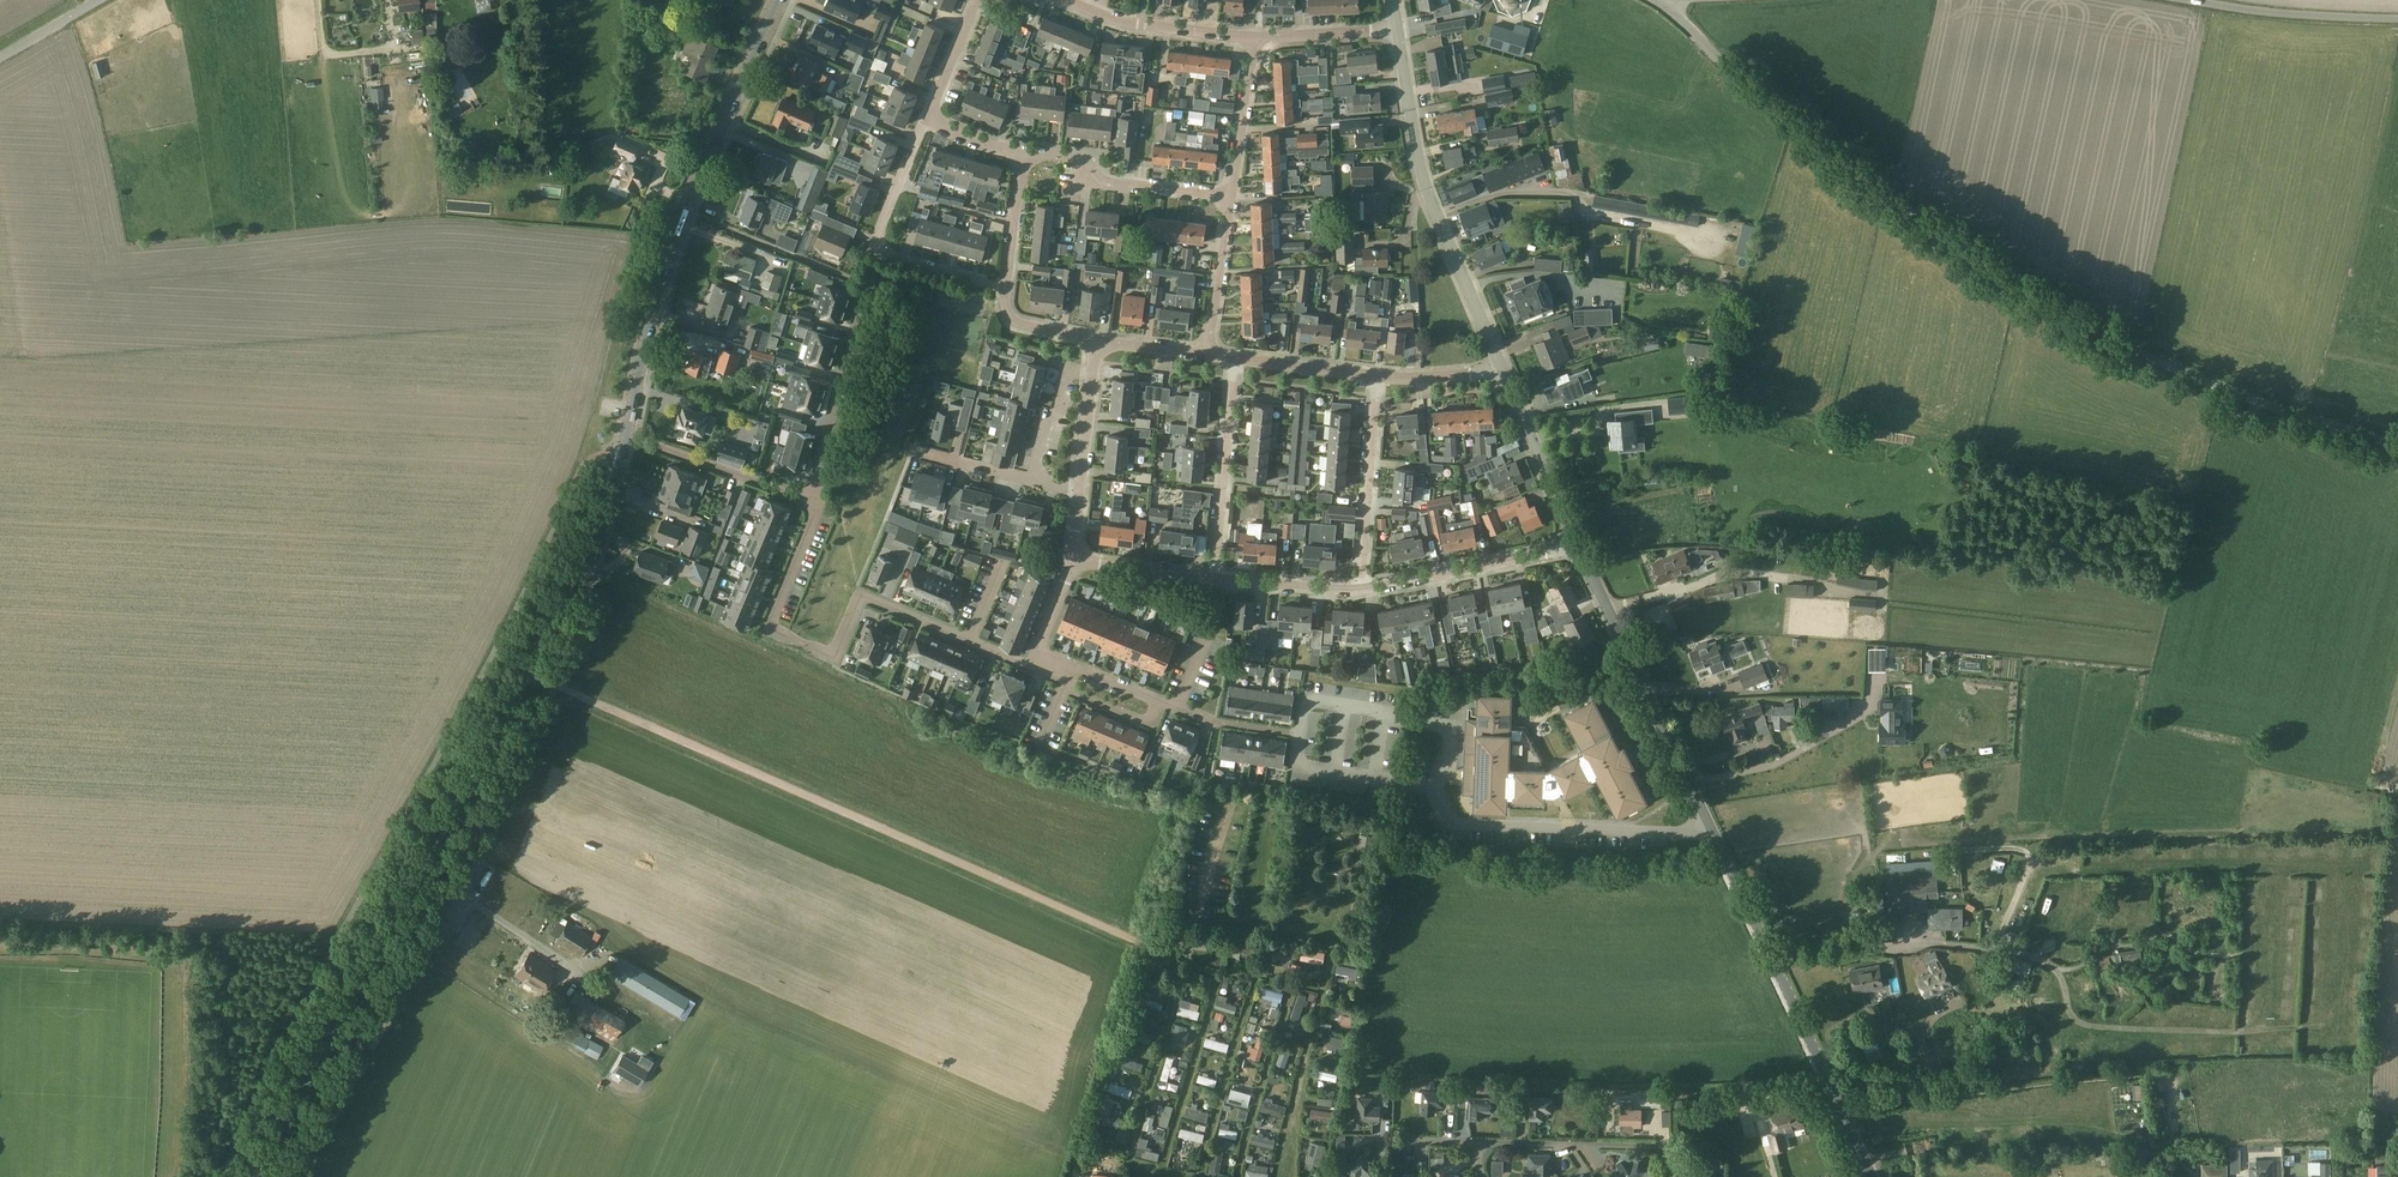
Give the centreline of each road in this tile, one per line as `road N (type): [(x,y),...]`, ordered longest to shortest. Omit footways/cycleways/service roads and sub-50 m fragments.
road 1 (unclassified): [(2395,443),(2188,375),(1986,260),(1755,90),(1660,1)]
road 2 (track): [(527,668),(1130,939),(1186,932),(1220,827)]
road 3 (secondary): [(256,1176),(578,567)]
road 4 (secondary): [(627,435),(653,296),(779,0)]
road 5 (residential): [(813,501),(775,631),(834,655),(861,596),(1018,662),(1033,661)]
road 6 (track): [(2319,1027),(2333,1026),(2343,870),(2276,870),(2266,1032)]
road 7 (tertiary): [(1874,1176),(1706,826)]
road 8 (tertiary): [(1504,370),(1422,181),(1396,30)]
road 9 (tertiary): [(1706,826),(1580,547)]
road 10 (residential): [(1706,826),(1685,832),(1452,826),(1433,791)]
road 11 (residential): [(1006,289),(879,250),(878,232),(927,120)]
road 12 (residential): [(813,501),(859,280)]
road 13 (residential): [(1580,547),(1360,590)]
road 14 (unclassified): [(2176,0),(2397,20)]
road 15 (residential): [(1212,577),(1235,358)]
road 16 (residential): [(1230,198),(1097,182),(1076,159),(1022,155)]
road 17 (residential): [(1360,590),(1376,377)]
road 18 (residential): [(1670,1176),(1668,1159),(1650,1145),(1478,1145)]
road 19 (residential): [(627,435),(813,501)]
road 20 (residential): [(1064,0),(1117,21),(1255,40)]
road 21 (tertiary): [(1580,547),(1504,370)]
road 22 (residential): [(1230,198),(1255,40)]
road 23 (residential): [(1209,355),(1230,198)]
road 24 (residential): [(1360,590),(1212,577)]
road 25 (track): [(2276,870),(2132,871)]
road 26 (residential): [(1235,358),(1376,377)]
road 27 (residential): [(1255,40),(1396,30)]
road 28 (residential): [(1212,577),(1074,559)]
road 29 (residential): [(1032,480),(1065,376),(1091,374)]
road 30 (residential): [(1022,155),(1006,289)]
road 31 (residential): [(1478,1145),(1347,1141)]
road 32 (residential): [(1068,677),(1063,689),(1149,723),(1157,699)]
road 33 (track): [(2081,869),(2035,875),(1998,950)]
road 34 (residential): [(927,120),(977,0)]
road 35 (residential): [(1376,377),(1504,370)]
road 36 (residential): [(1032,480),(914,451)]

